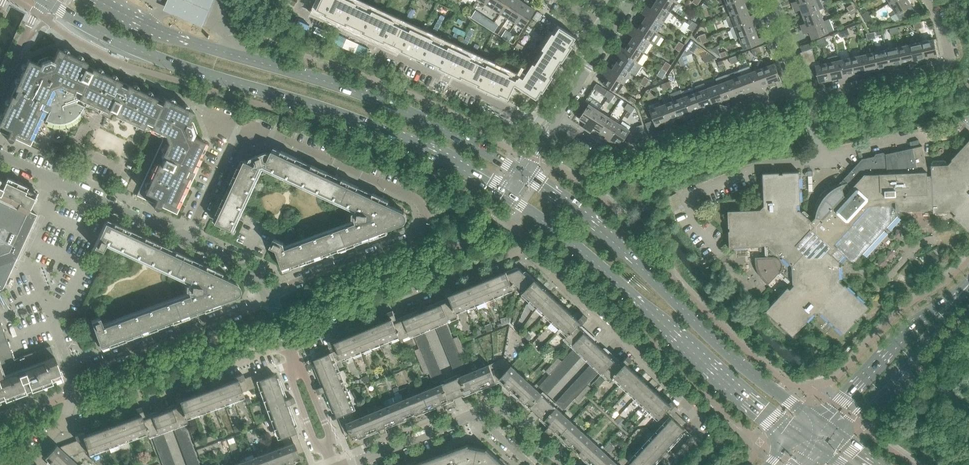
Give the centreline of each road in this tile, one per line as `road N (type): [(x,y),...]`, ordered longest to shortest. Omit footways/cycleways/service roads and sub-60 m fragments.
road 1 (secondary): [(45,0),(164,61),(419,145),(509,196)]
road 2 (secondary): [(523,173),(389,104),(187,40),(97,0)]
road 3 (secondary): [(815,420),(747,369),(619,246),(523,173)]
road 4 (secondary): [(509,196),(798,435)]
road 5 (residential): [(185,240),(234,136),(264,134),(401,192),(420,202),(424,222)]
road 6 (residential): [(676,464),(704,424),(527,255)]
road 7 (residential): [(548,128),(300,12),(305,0)]
road 8 (residential): [(554,119),(615,152),(801,94)]
road 9 (residential): [(287,342),(527,255)]
road 10 (residential): [(63,424),(287,342)]
road 11 (residential): [(801,94),(954,60),(928,0)]
road 12 (residential): [(74,371),(269,300)]
road 13 (residential): [(185,240),(0,155)]
road 14 (unclassified): [(968,290),(885,348),(815,420)]
road 15 (unclassified): [(834,434),(968,290)]
road 16 (residential): [(269,300),(285,287),(411,239),(424,222)]
road 17 (residential): [(362,464),(483,414)]

